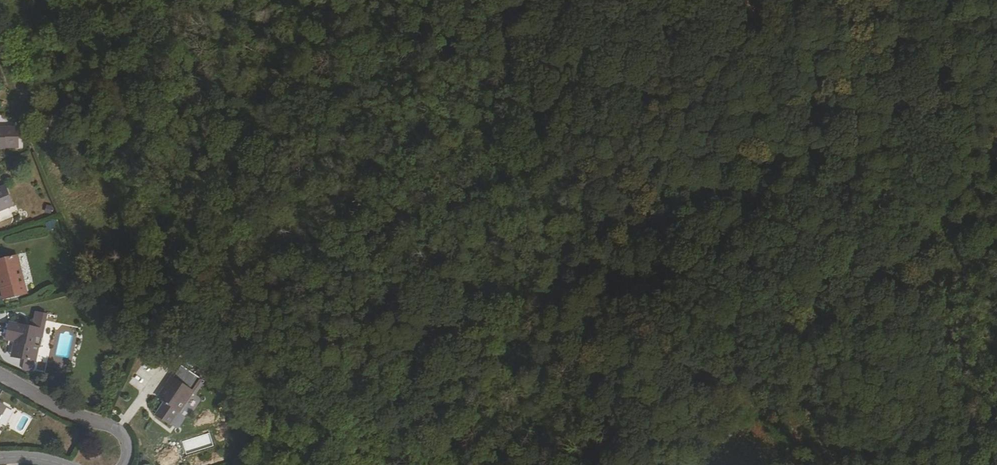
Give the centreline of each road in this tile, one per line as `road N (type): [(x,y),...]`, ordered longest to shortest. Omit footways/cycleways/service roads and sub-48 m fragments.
road 1 (track): [(689,457),(996,78)]
road 2 (residential): [(0,375),(113,429),(127,442),(124,464)]

